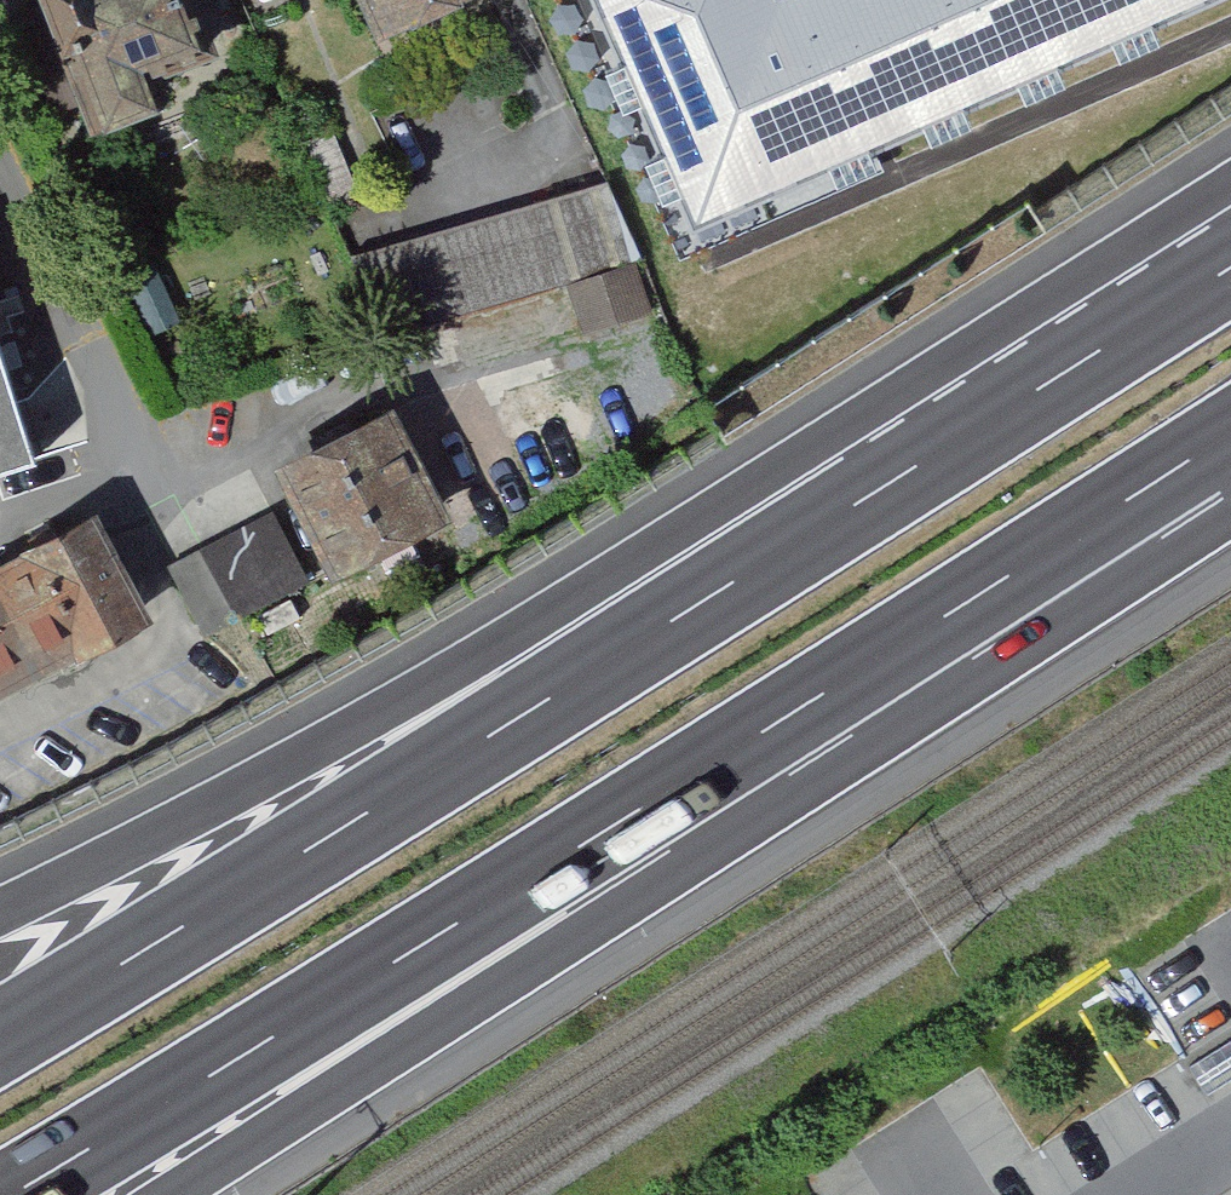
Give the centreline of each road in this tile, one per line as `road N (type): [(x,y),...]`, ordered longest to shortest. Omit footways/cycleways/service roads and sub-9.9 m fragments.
road 1 (motorway): [(1230,264),(0,1035)]
road 2 (motorway): [(16,1194),(416,952),(1230,435)]
road 3 (motorway): [(1230,259),(0,916)]
road 4 (motorway): [(124,1194),(1230,440)]

